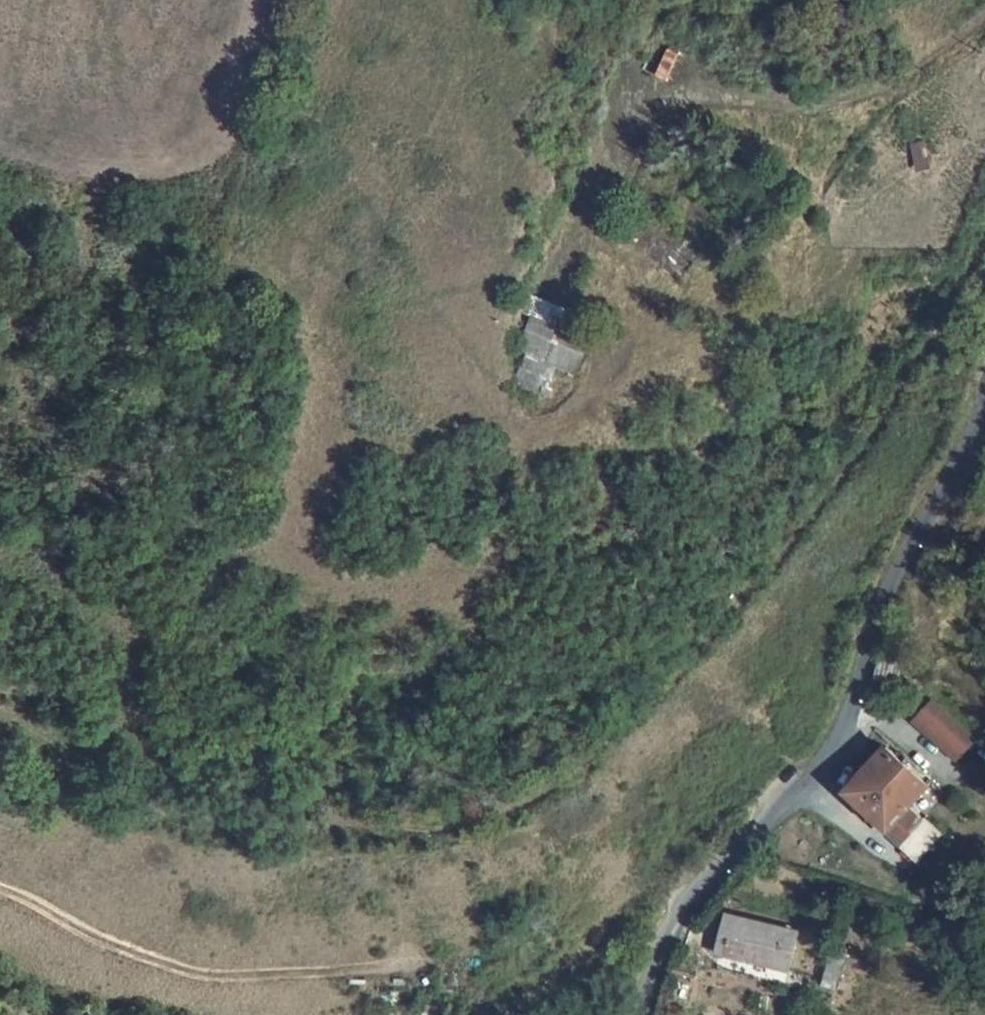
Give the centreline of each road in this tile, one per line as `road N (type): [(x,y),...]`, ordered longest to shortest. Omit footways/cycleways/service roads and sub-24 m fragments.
road 1 (unclassified): [(639,1014),(680,919),(843,734),(897,570),(984,392)]

